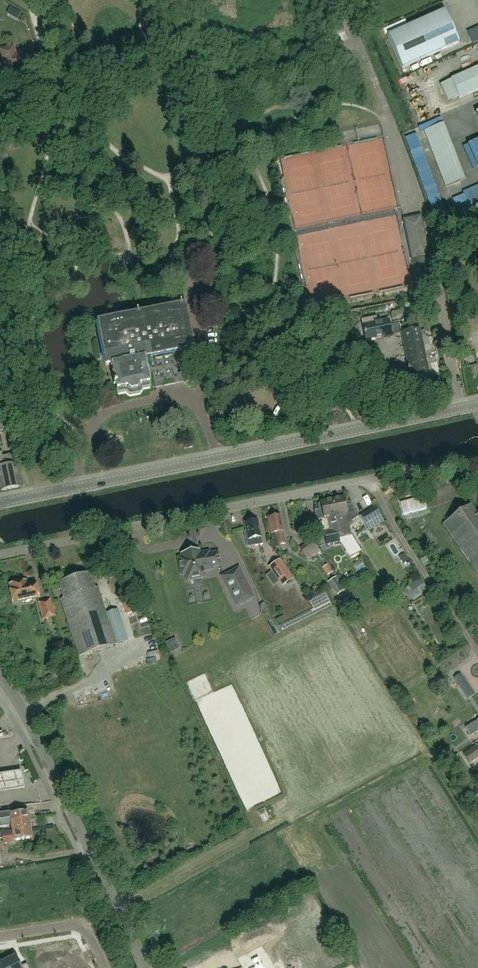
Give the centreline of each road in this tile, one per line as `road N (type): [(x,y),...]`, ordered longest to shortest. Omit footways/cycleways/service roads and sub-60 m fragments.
road 1 (tertiary): [(0,503),(477,405)]
road 2 (unclassified): [(0,555),(368,480)]
road 3 (tertiary): [(147,967),(0,679)]
road 4 (unclassified): [(477,652),(368,480)]
road 5 (residential): [(0,936),(78,925),(106,967)]

